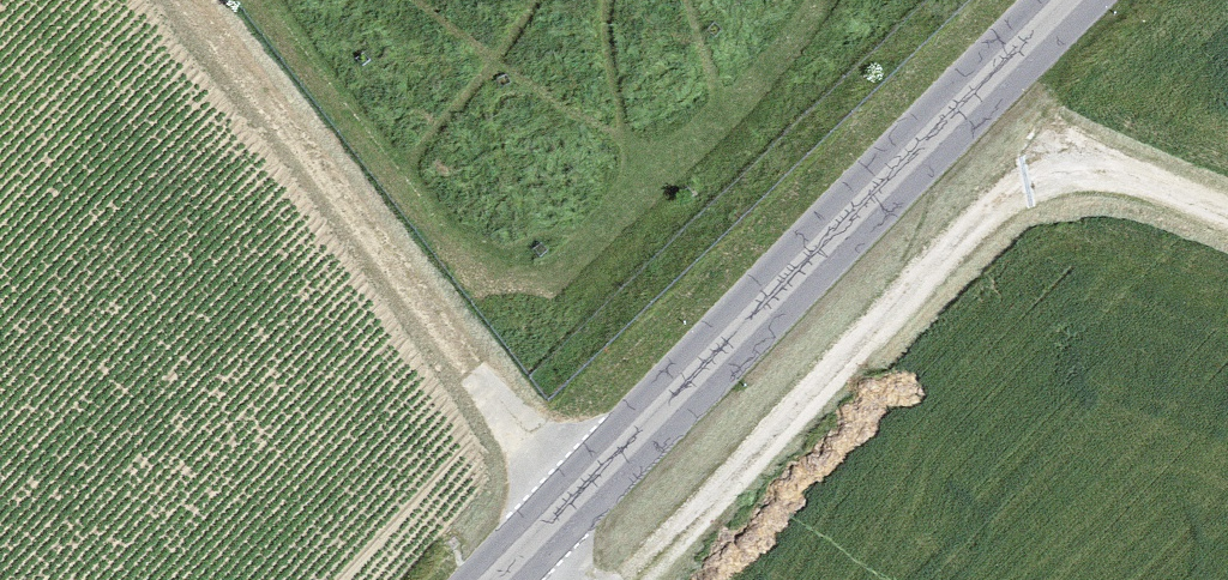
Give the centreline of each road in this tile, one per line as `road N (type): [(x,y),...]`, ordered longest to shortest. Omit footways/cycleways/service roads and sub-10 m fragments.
road 1 (tertiary): [(500,579),(1069,0)]
road 2 (track): [(1227,215),(1139,177),(1078,176),(1021,190),(641,579)]
road 3 (track): [(190,0),(576,503)]

